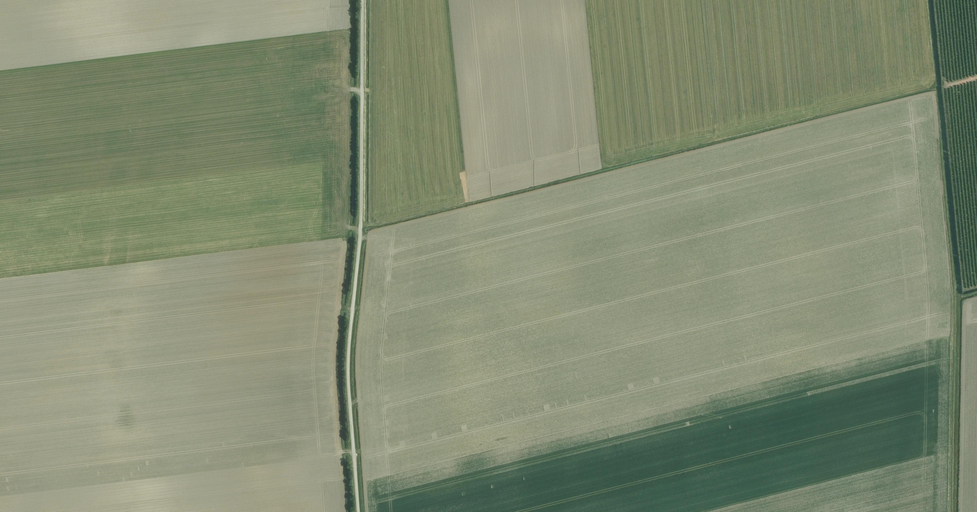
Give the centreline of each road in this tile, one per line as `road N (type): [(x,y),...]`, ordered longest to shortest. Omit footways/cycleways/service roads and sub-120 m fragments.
road 1 (unclassified): [(357,511),(349,405),(361,213),(362,0)]
road 2 (track): [(948,511),(953,298),(939,147)]

